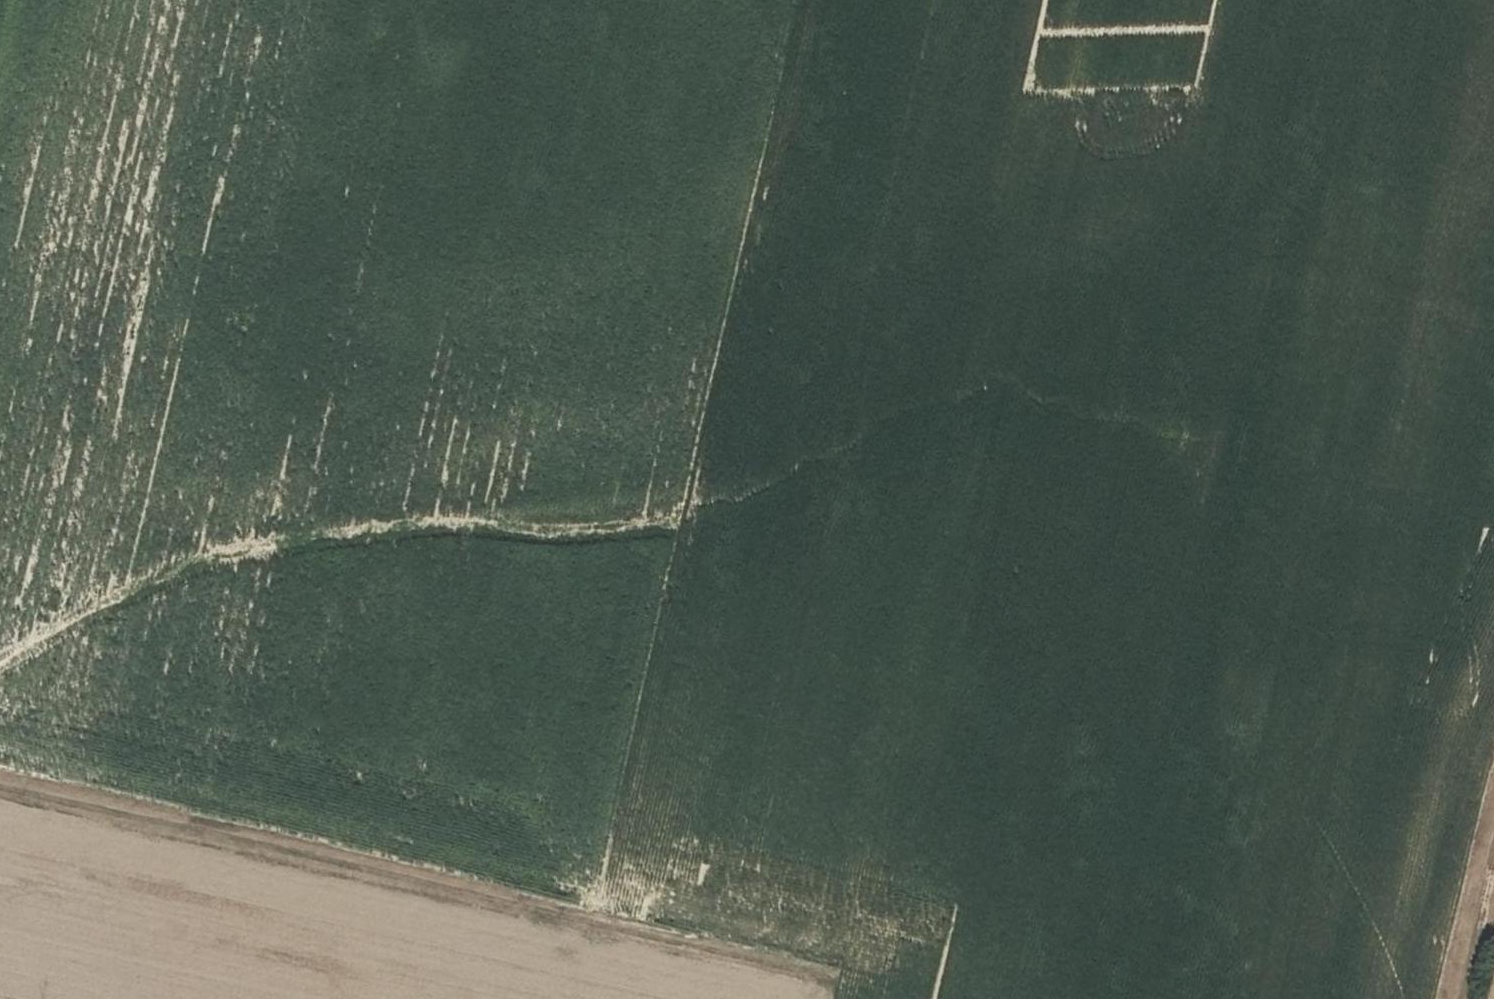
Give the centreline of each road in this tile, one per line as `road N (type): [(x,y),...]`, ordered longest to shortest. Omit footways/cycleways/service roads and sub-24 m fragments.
road 1 (track): [(657,952),(0,790)]
road 2 (track): [(1461,998),(1493,849)]

